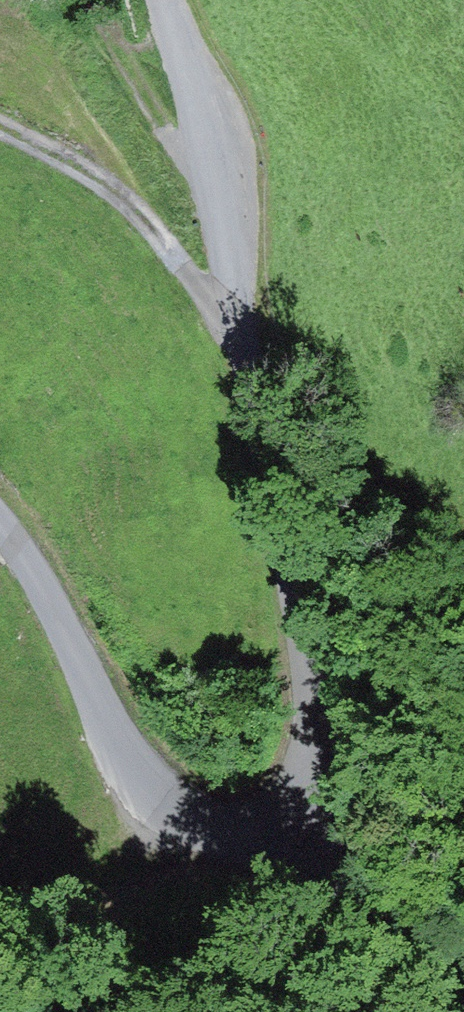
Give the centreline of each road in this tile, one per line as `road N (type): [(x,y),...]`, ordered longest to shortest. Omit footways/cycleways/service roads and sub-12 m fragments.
road 1 (residential): [(283,784),(302,663),(287,511),(210,124),(171,0)]
road 2 (residential): [(0,517),(27,552),(59,618),(122,785),(171,812),(225,813),(283,784)]
road 3 (track): [(0,130),(121,194),(250,335)]
road 4 (track): [(97,19),(231,229)]
road 5 (residential): [(283,784),(349,871),(463,938)]

